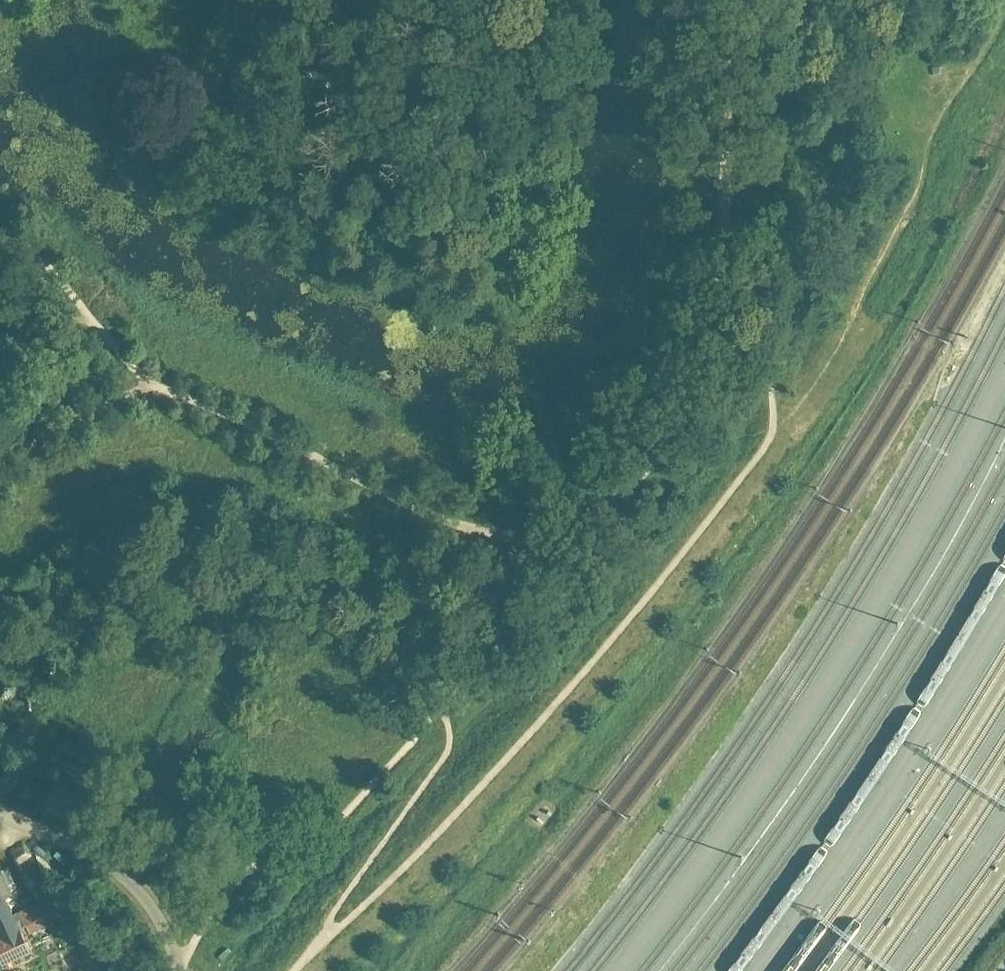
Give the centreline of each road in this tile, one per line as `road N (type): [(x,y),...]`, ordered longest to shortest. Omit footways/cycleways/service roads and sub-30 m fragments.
road 1 (unclassified): [(178,970),(134,887),(82,849),(0,809)]

